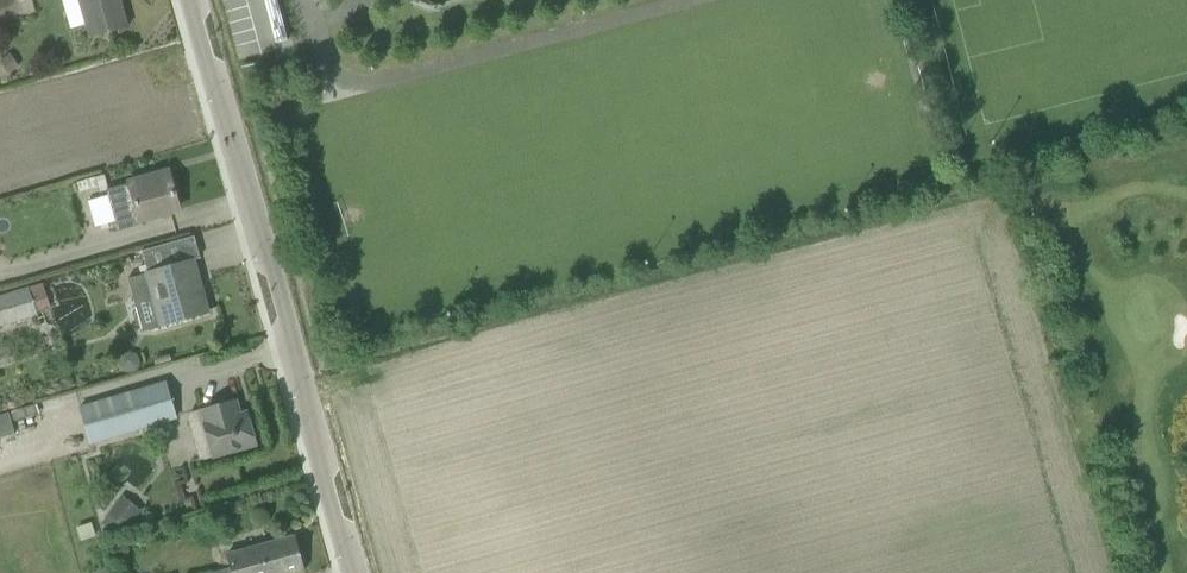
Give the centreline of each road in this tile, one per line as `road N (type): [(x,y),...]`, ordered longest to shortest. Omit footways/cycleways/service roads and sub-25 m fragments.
road 1 (tertiary): [(347,572),(192,0)]

